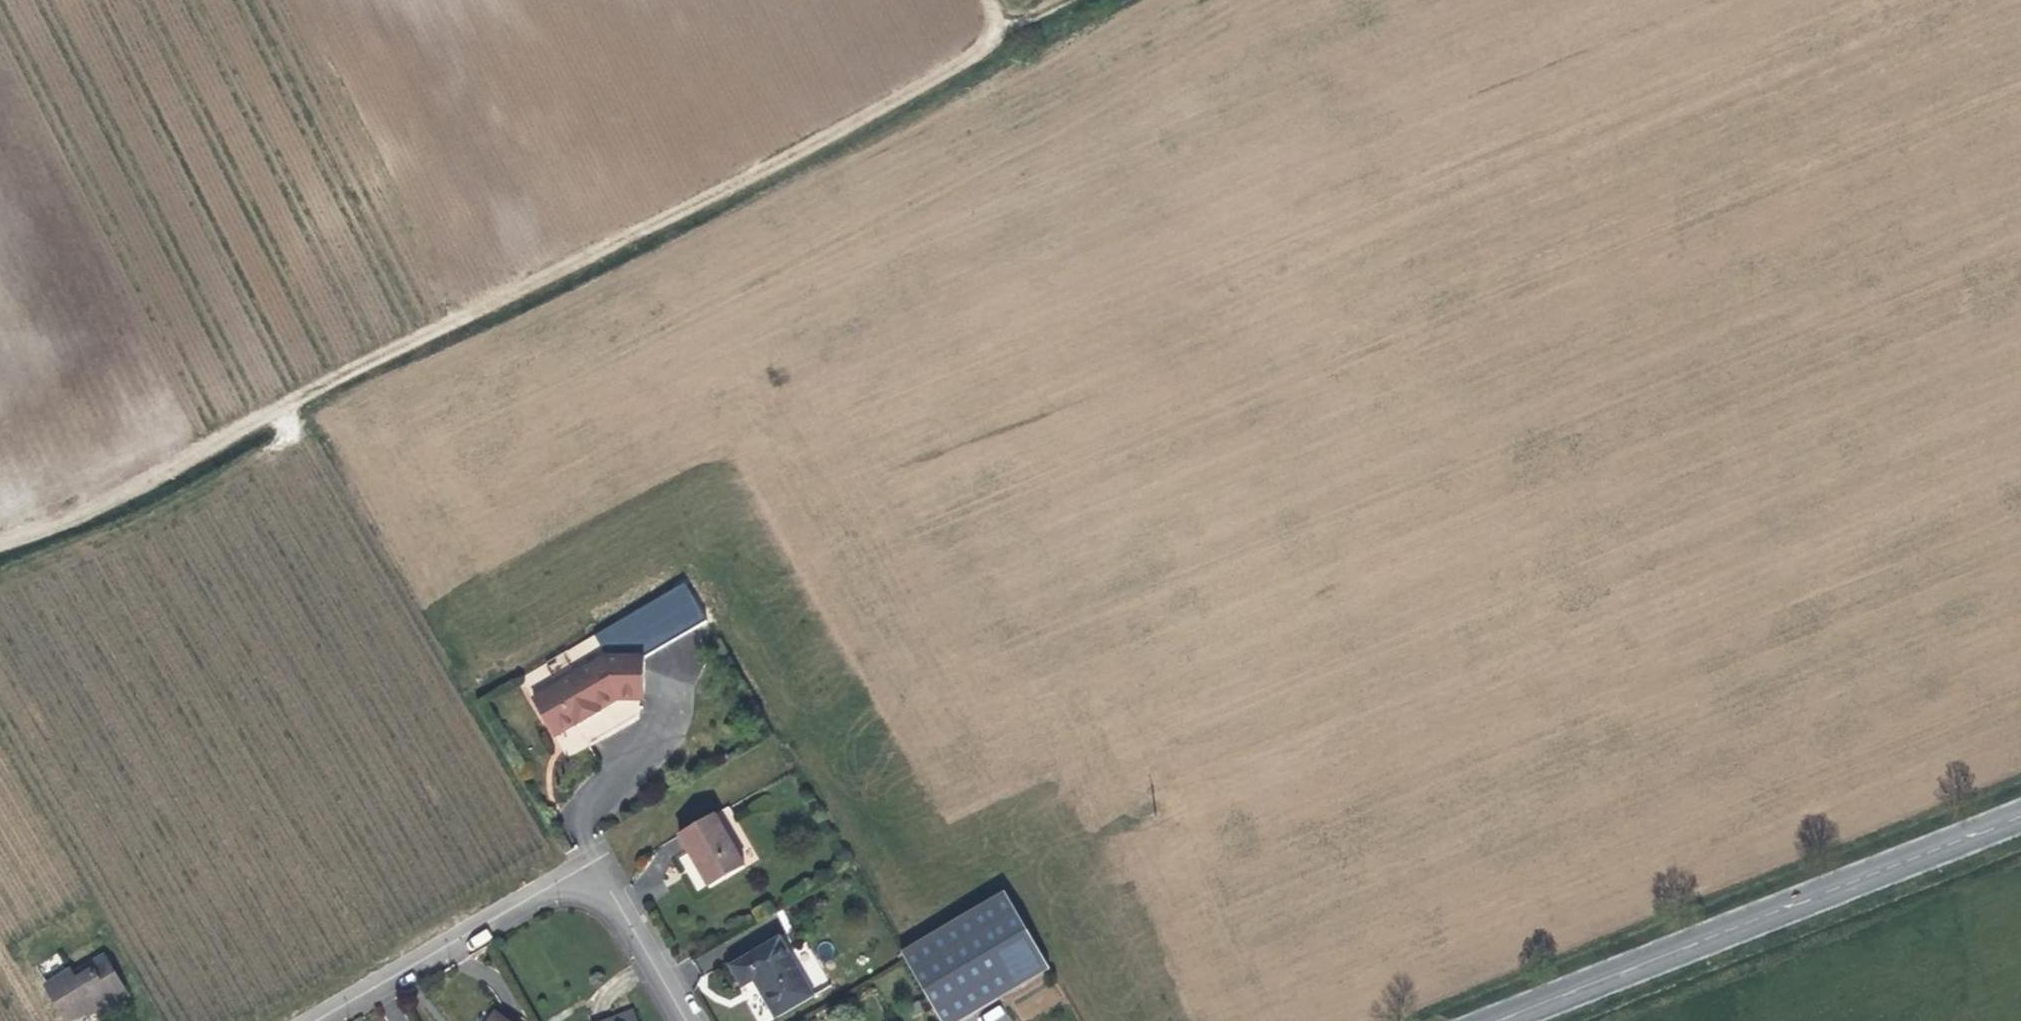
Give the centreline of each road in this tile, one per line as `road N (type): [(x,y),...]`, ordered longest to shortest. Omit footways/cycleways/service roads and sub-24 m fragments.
road 1 (track): [(0,537),(286,407),(1009,40)]
road 2 (primary): [(1498,1020),(2020,814)]
road 3 (residential): [(313,1020),(566,877),(604,886),(682,1020)]

